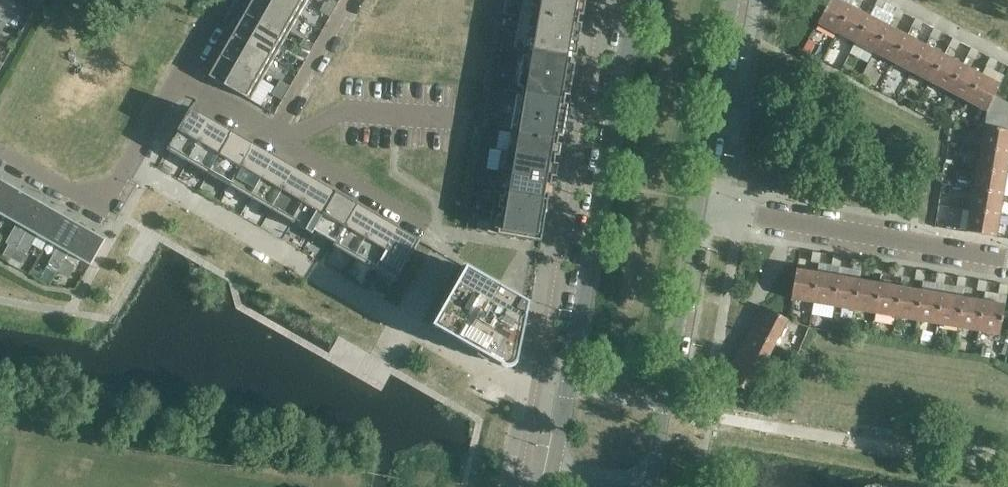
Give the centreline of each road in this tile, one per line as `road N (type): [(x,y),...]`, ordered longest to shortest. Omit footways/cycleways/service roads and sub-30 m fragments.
road 1 (tertiary): [(632,0),(559,435)]
road 2 (residential): [(200,89),(446,241),(388,350)]
road 3 (residential): [(224,0),(106,211),(0,151)]
road 4 (residential): [(1007,260),(697,203)]
road 5 (tertiary): [(657,449),(697,203)]
road 6 (tertiary): [(697,203),(733,0)]
road 7 (unclassified): [(559,435),(561,457),(586,474),(638,475),(657,449)]

